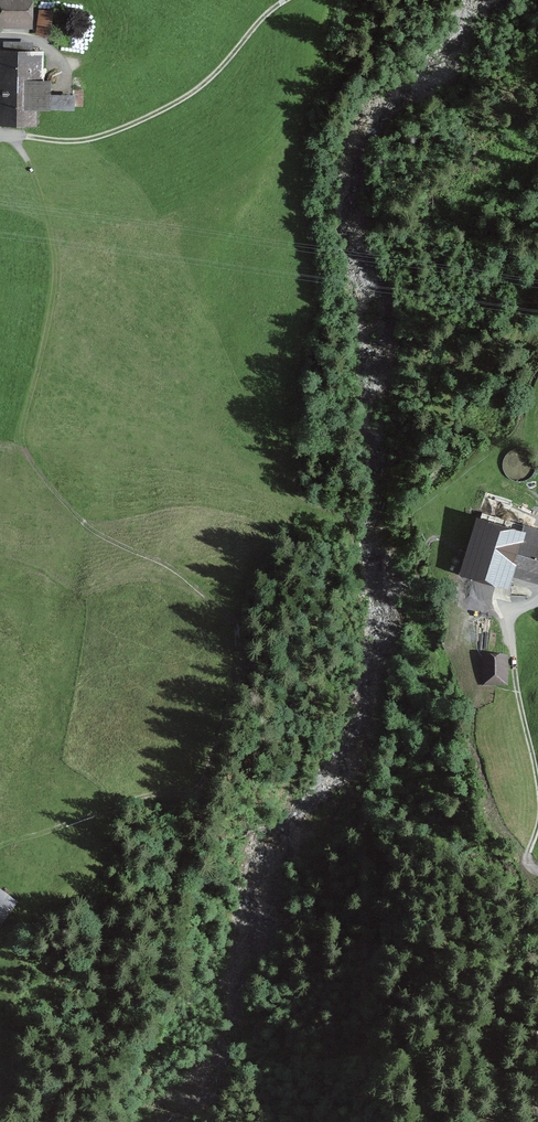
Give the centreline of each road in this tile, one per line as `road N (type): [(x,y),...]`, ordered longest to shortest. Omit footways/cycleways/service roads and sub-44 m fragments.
road 1 (track): [(12,136),(47,208),(58,266),(25,420),(29,456),(91,528),(176,570),(233,621)]
road 2 (track): [(0,135),(78,143),(139,123),(209,82),(291,0)]
road 3 (track): [(537,600),(510,626),(537,785)]

